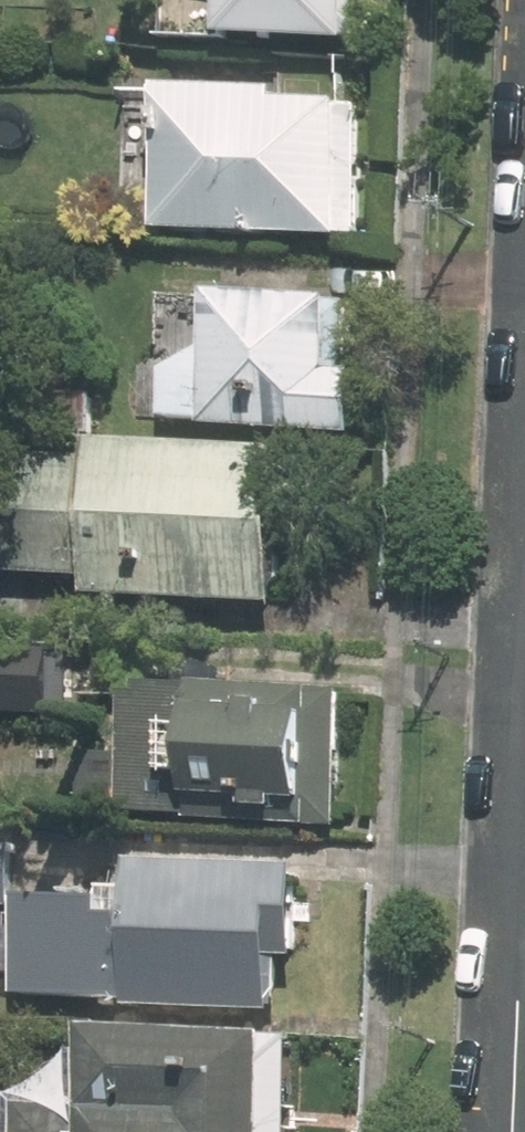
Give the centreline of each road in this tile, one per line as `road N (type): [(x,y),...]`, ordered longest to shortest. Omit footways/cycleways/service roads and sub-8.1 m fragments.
road 1 (residential): [(512,1131),(524,816)]

